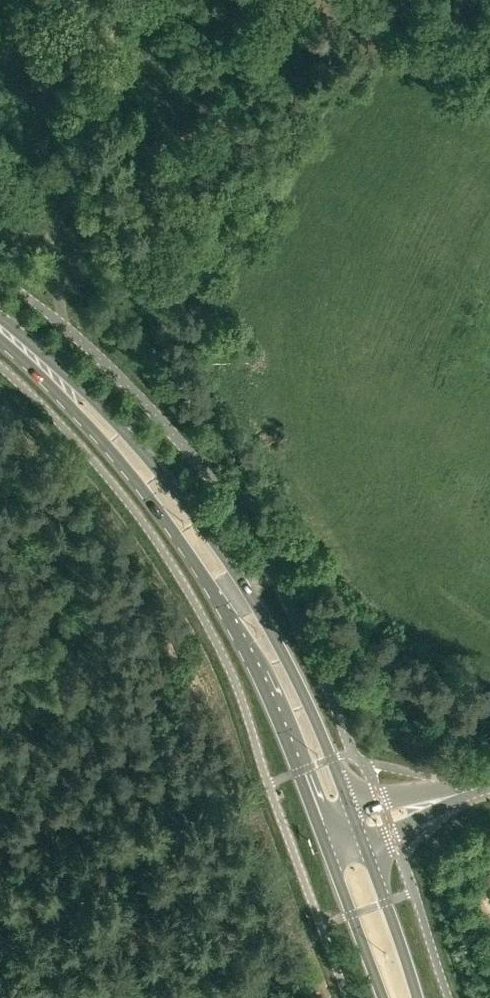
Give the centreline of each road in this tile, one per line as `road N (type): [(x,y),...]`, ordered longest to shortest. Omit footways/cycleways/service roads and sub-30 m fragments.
road 1 (secondary): [(351,809),(302,688),(201,523),(89,394),(0,319)]
road 2 (secondary): [(0,336),(175,532),(262,681),(318,820)]
road 3 (secondary): [(418,997),(364,844)]
road 4 (secondary): [(332,857),(383,997)]
road 5 (tertiary): [(476,787),(351,809)]
road 6 (tertiary): [(364,844),(476,787)]

